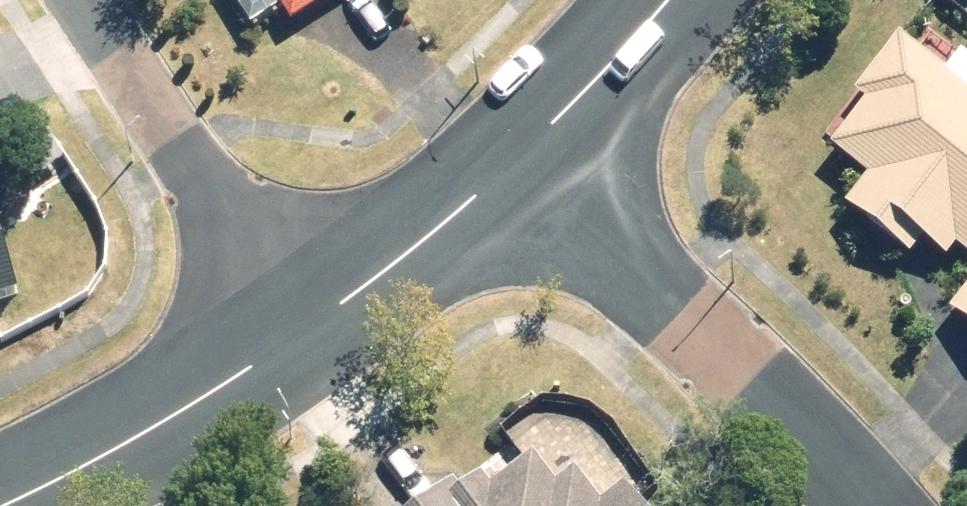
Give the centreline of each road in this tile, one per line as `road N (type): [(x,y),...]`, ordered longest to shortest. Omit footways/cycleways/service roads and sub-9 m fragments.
road 1 (residential): [(522,154),(857,505)]
road 2 (residential): [(308,328),(87,0)]
road 3 (tertiary): [(0,503),(86,464),(308,328)]
road 4 (tertiary): [(308,328),(522,154)]
road 5 (tertiary): [(522,154),(664,0)]

